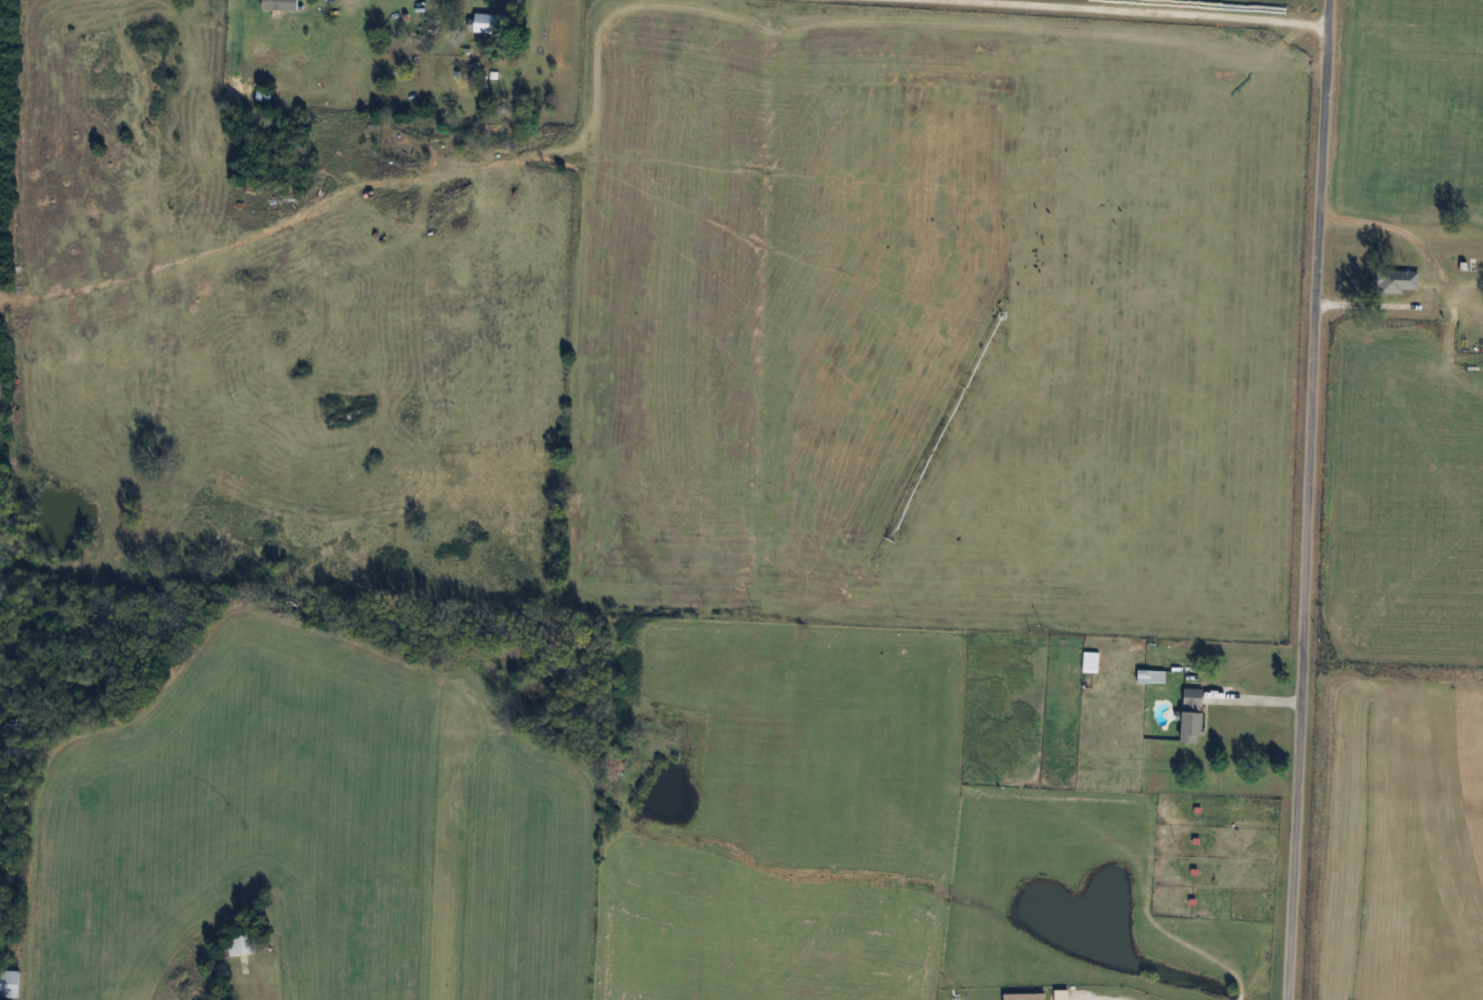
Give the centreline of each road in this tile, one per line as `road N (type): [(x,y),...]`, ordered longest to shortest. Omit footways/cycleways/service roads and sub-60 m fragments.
road 1 (residential): [(1289,999),(1330,0)]

